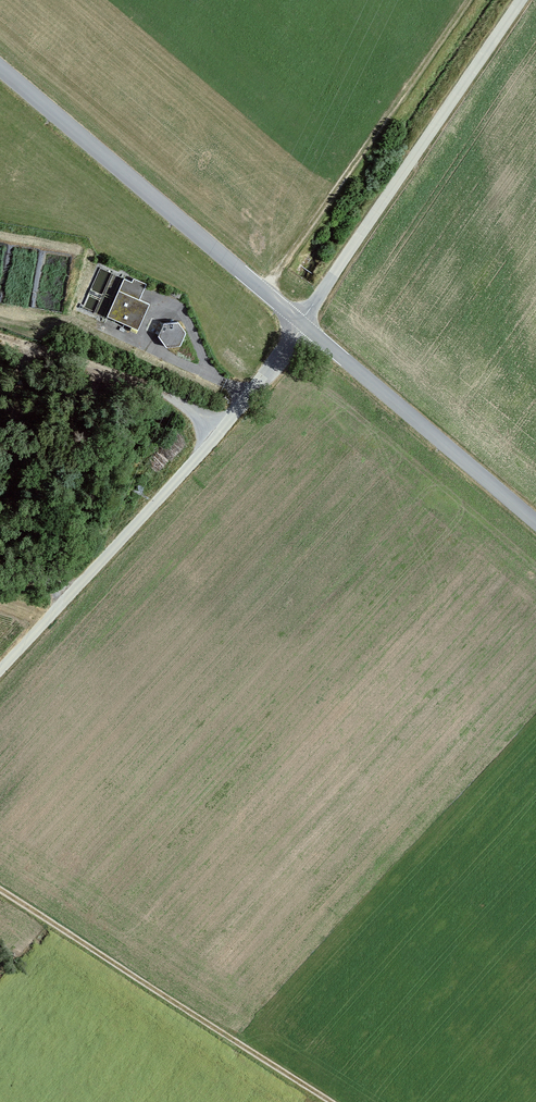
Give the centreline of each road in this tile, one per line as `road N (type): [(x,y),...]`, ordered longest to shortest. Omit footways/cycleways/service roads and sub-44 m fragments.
road 1 (track): [(521,0),(227,425),(0,671)]
road 2 (tertiary): [(535,522),(0,67)]
road 3 (track): [(326,1101),(0,894)]
road 4 (track): [(227,425),(152,388),(0,338)]

